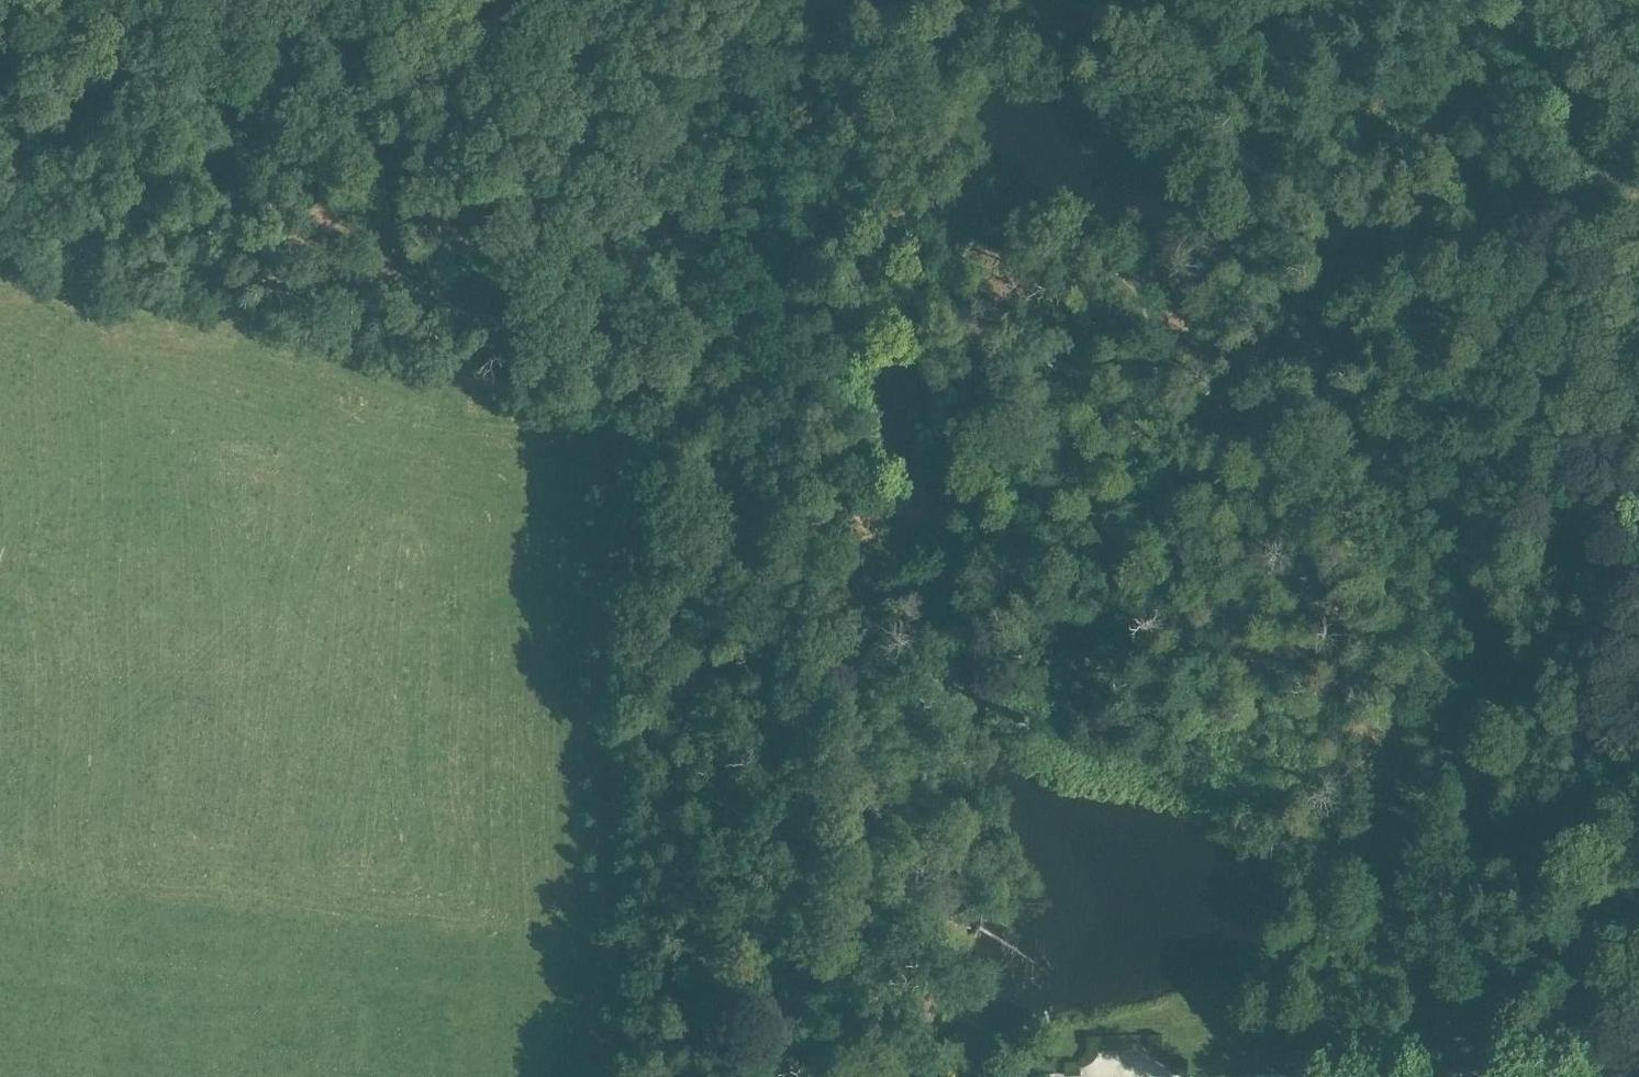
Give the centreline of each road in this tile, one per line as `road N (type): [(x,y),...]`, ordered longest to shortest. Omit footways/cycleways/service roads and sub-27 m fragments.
road 1 (track): [(448,358),(468,277),(464,125),(472,75),(491,24),(511,0)]
road 2 (track): [(1638,154),(1621,131),(1572,0)]
road 3 (track): [(1623,1050),(1638,916)]

